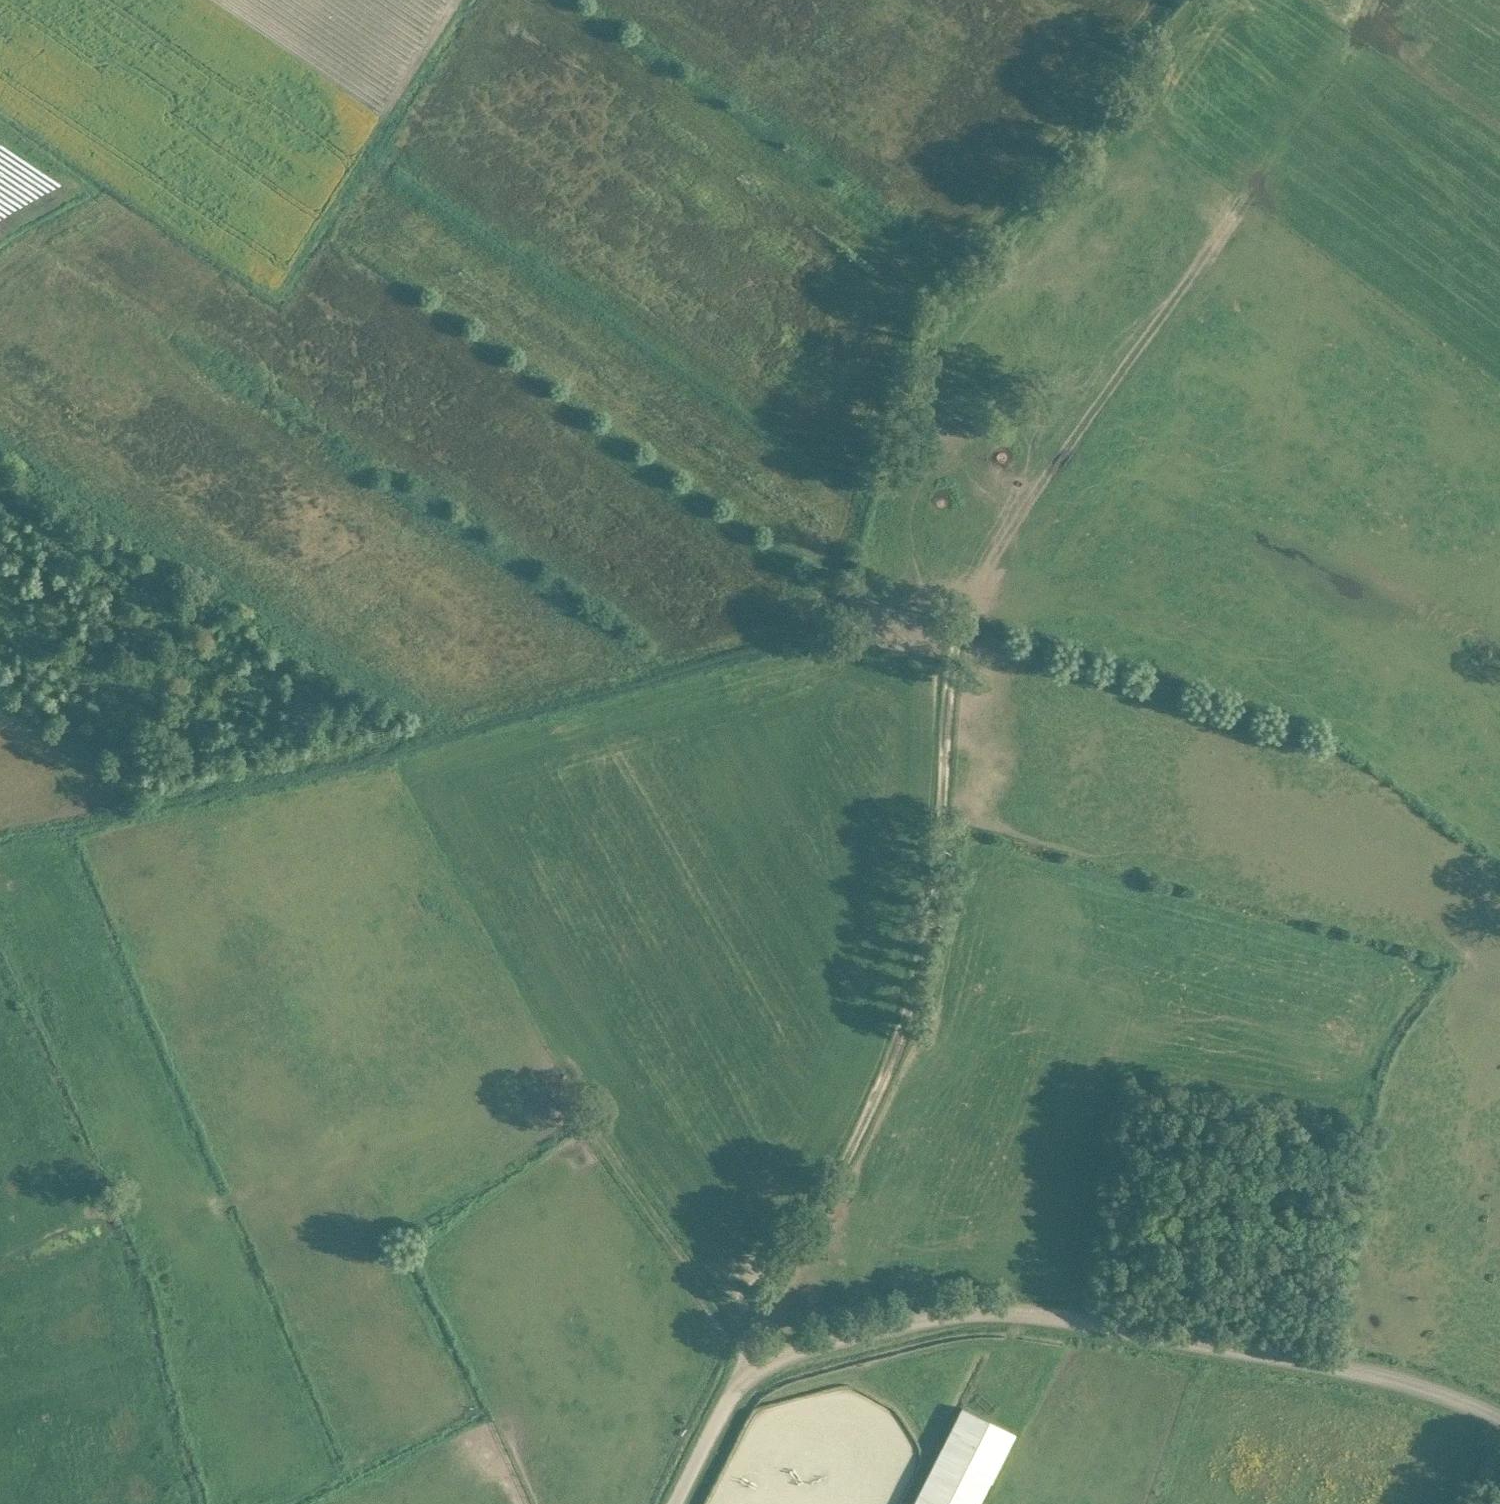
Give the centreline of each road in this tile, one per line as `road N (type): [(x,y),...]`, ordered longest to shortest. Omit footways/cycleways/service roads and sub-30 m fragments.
road 1 (track): [(1499,1430),(1443,1402),(1350,1379),(991,1315),(895,1327),(784,1357),(735,1384)]
road 2 (unclassified): [(675,1503),(735,1384)]

